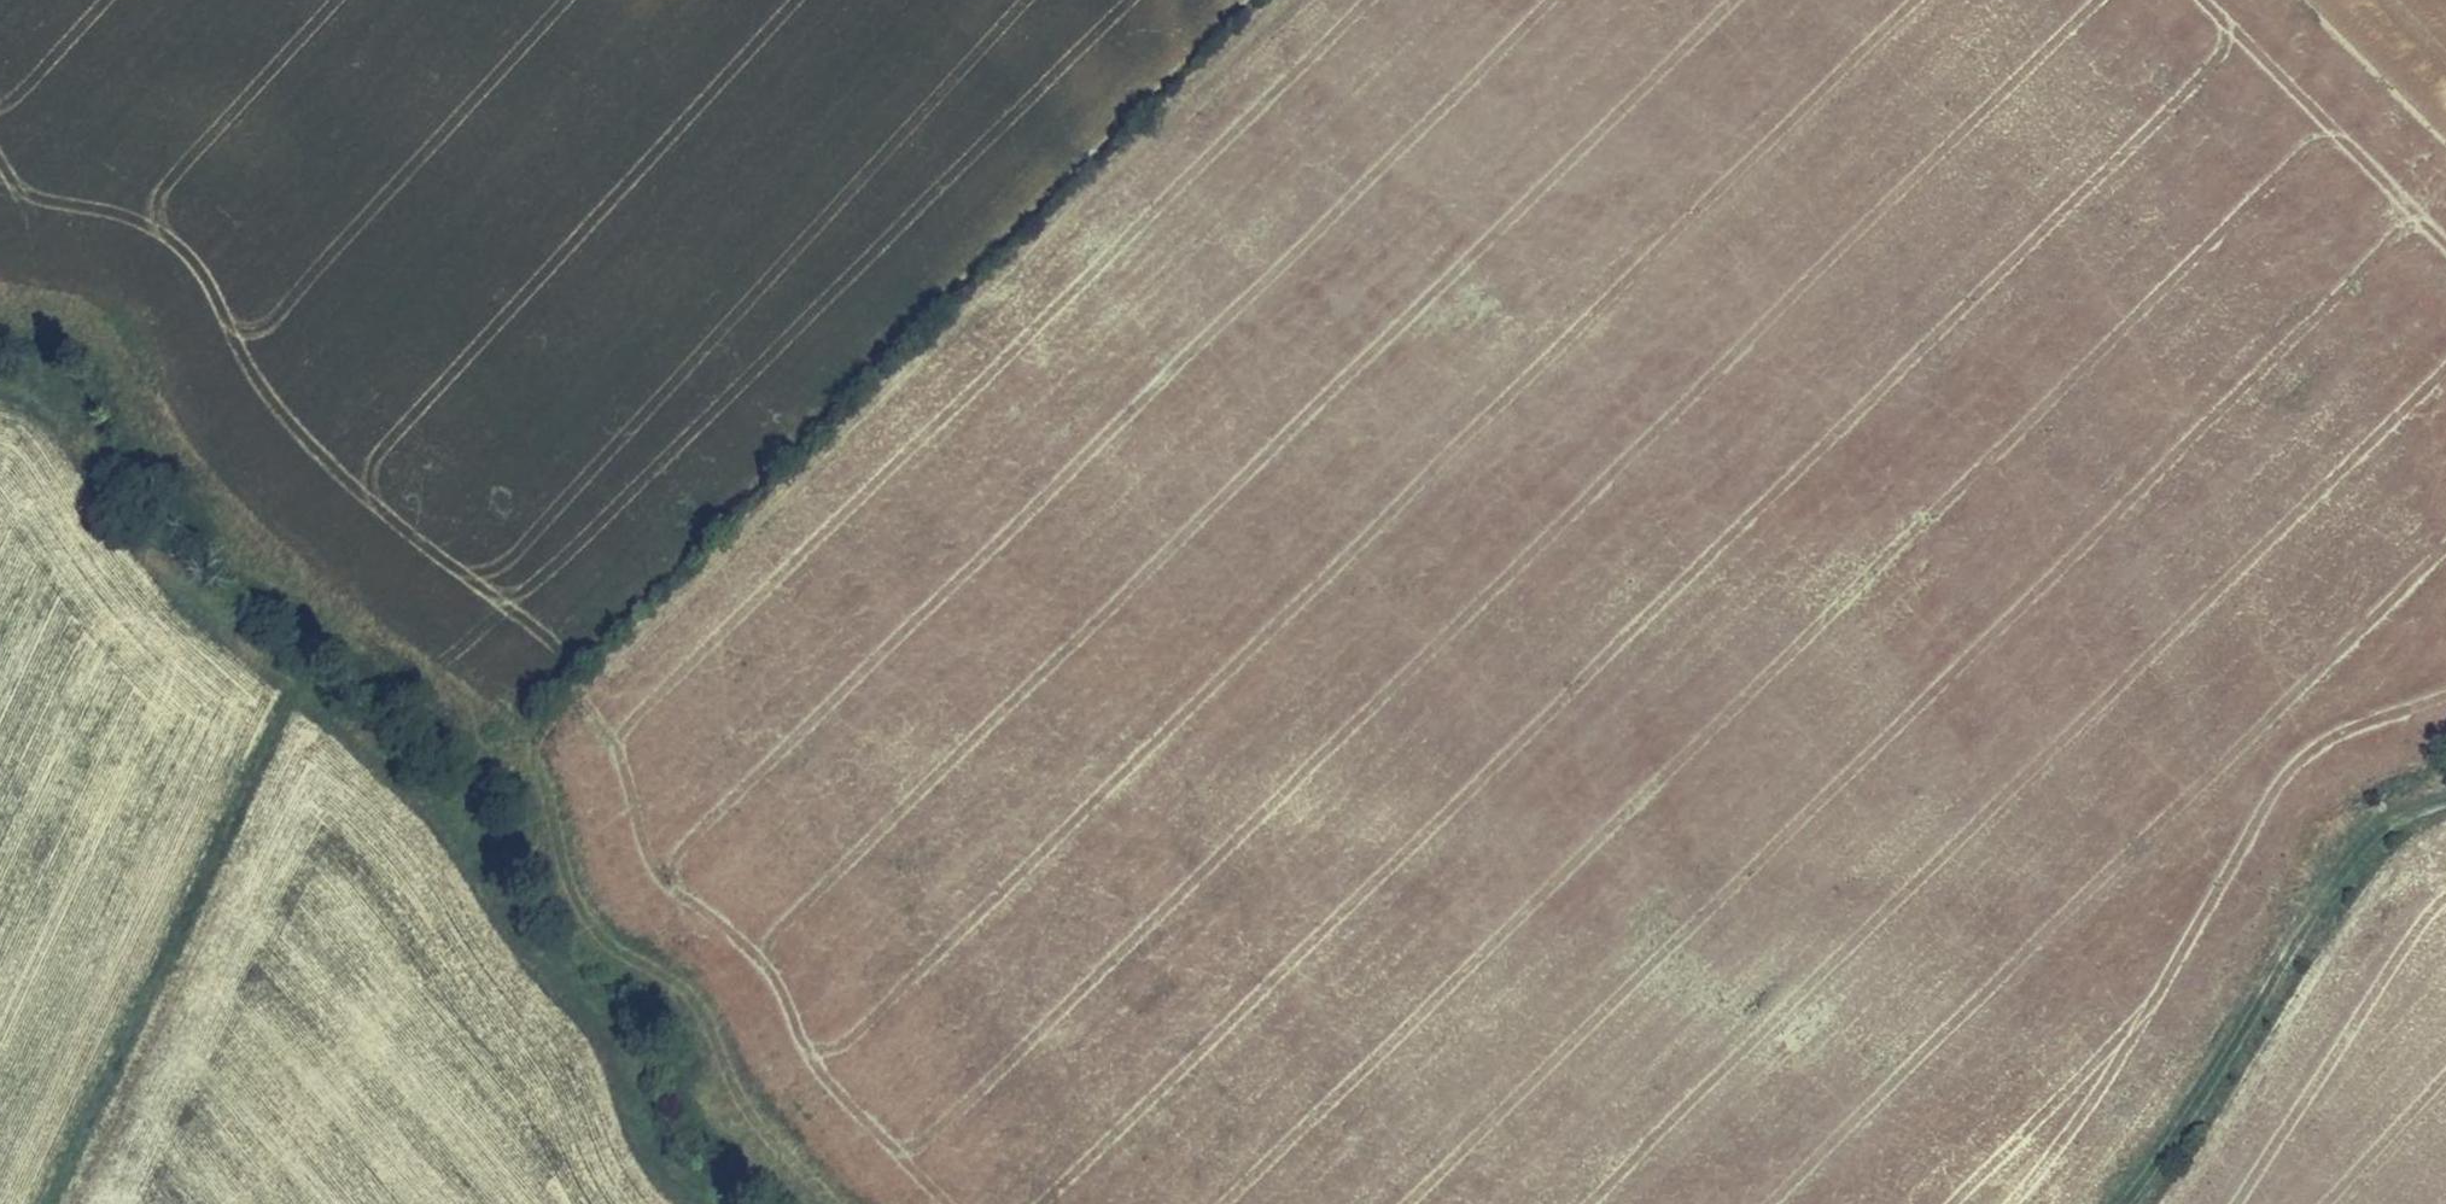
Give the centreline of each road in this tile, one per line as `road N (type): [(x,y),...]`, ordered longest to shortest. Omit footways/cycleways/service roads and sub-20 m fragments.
road 1 (track): [(2445,793),(2385,816),(2118,1203)]

